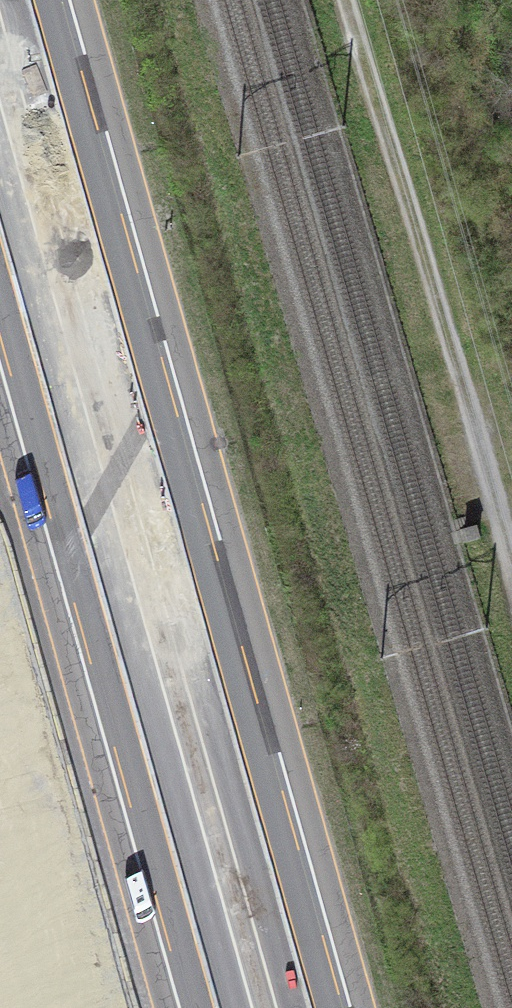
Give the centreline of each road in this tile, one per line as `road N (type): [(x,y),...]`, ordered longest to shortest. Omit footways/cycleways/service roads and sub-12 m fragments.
road 1 (motorway): [(313,1007),(33,0)]
road 2 (motorway): [(0,230),(217,1007)]
road 3 (track): [(511,573),(355,0)]

